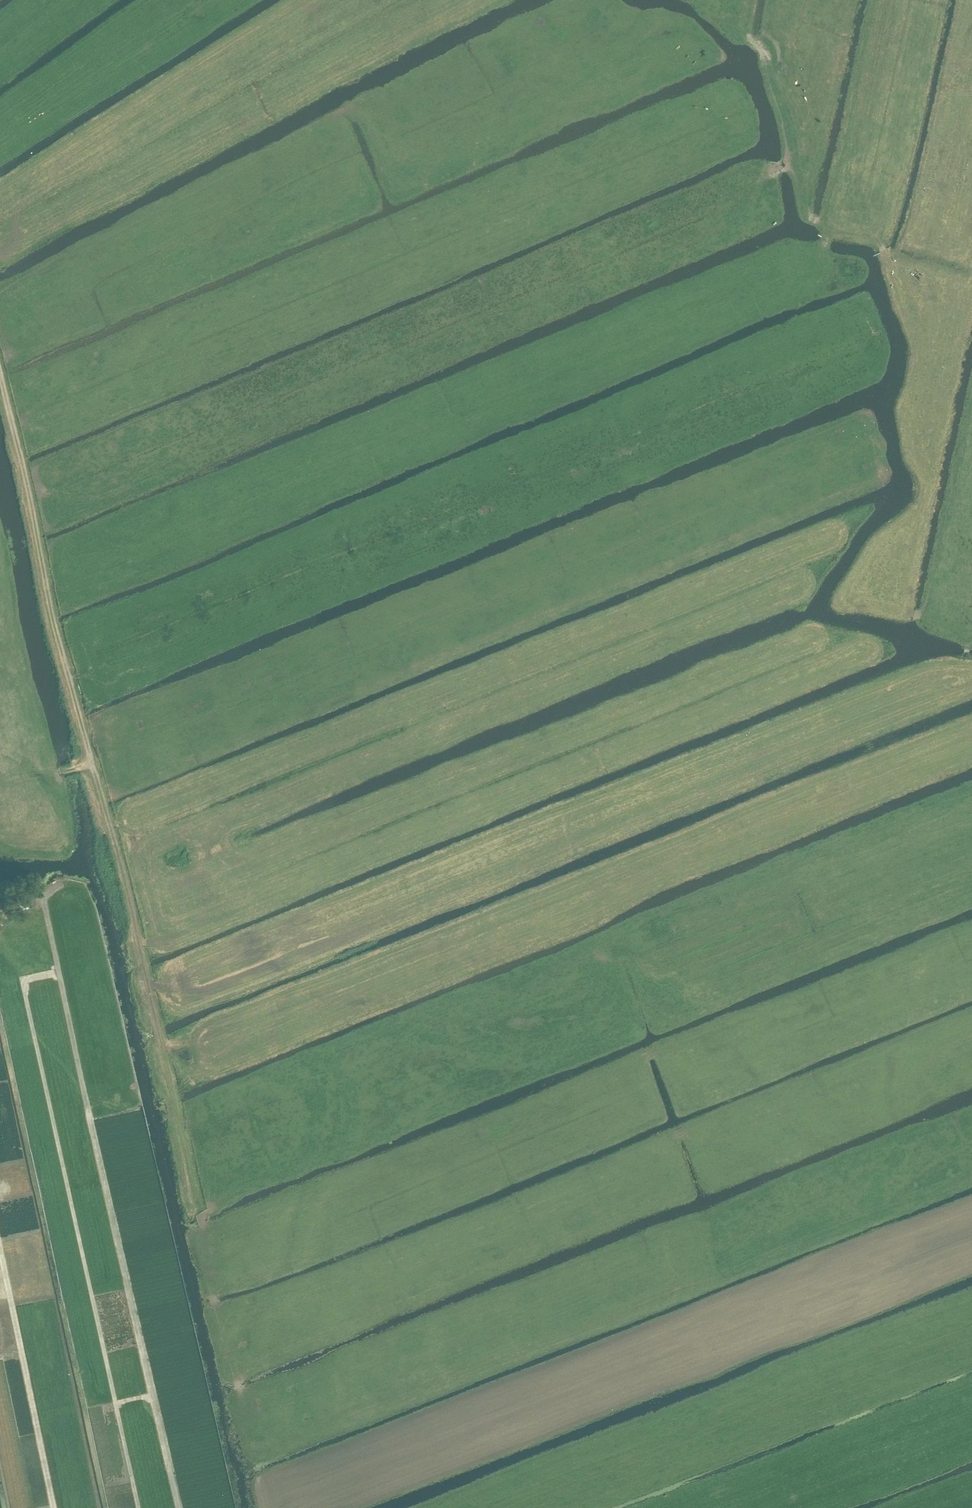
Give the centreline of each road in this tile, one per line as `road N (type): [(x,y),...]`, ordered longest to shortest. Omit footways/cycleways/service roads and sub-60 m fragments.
road 1 (track): [(0,903),(42,898),(179,1507)]
road 2 (track): [(138,1507),(22,979),(58,973)]
road 3 (track): [(88,763),(0,379)]
road 4 (track): [(53,1507),(0,1249)]

